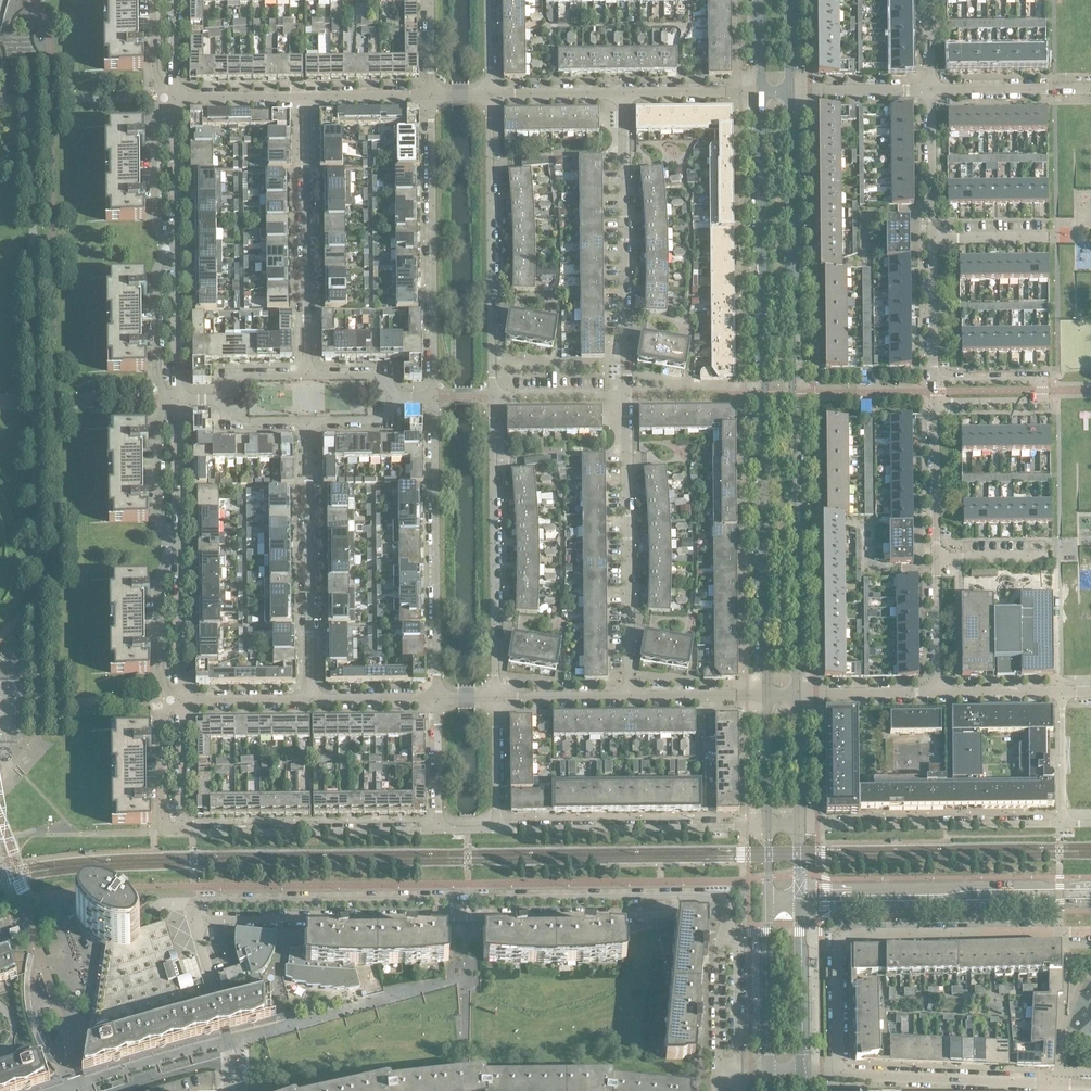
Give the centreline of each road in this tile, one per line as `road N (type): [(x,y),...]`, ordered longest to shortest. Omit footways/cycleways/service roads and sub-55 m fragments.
road 1 (tertiary): [(760,92),(768,696)]
road 2 (tertiary): [(796,696),(790,92)]
road 3 (residential): [(1090,932),(846,936),(838,951),(840,1072)]
road 4 (residential): [(434,396),(438,699)]
road 5 (residential): [(496,698),(492,396)]
road 6 (residential): [(631,697),(628,395)]
road 7 (residential): [(628,395),(625,95)]
road 8 (residential): [(432,96),(434,396)]
road 9 (residential): [(492,396),(490,97)]
road 10 (tertiary): [(799,906),(1090,902)]
road 11 (tertiary): [(1090,886),(799,890)]
road 12 (residential): [(308,376),(305,97)]
road 13 (residential): [(194,921),(469,917)]
road 14 (residential): [(312,698),(308,423)]
road 15 (residential): [(469,898),(195,903)]
road 16 (residential): [(768,828),(500,829)]
road 17 (residential): [(796,828),(1062,823)]
road 18 (residential): [(183,831),(440,831)]
road 19 (residential): [(937,402),(1044,401),(1044,382),(936,382)]
road 20 (residential): [(469,917),(656,916),(692,898)]
road 21 (residential): [(692,898),(469,898)]
road 22 (residential): [(840,1072),(1052,1086)]
road 23 (tertiary): [(768,900),(770,1072)]
road 24 (tertiary): [(800,1072),(799,906)]
road 25 (residential): [(177,399),(158,432),(159,526),(177,550)]
road 26 (residential): [(177,550),(160,581),(160,670),(181,700)]
road 27 (residential): [(171,249),(157,275),(157,372),(177,399)]
road 28 (residential): [(172,98),(155,125),(156,222),(171,249)]
road 29 (residential): [(932,91),(1090,90)]
road 30 (residential): [(937,402),(936,557)]
road 31 (residential): [(181,700),(169,706),(161,726),(163,817),(171,830),(183,831)]
road 32 (residential): [(171,249),(178,233),(172,98)]
road 33 (residential): [(177,399),(179,276),(171,249)]
road 34 (residential): [(177,550),(177,399)]
road 35 (residential): [(181,700),(177,550)]
road 36 (residential): [(739,1074),(738,946),(729,928)]
road 37 (residential): [(932,91),(935,239)]
road 38 (residential): [(729,928),(719,947),(721,1073)]
road 39 (residential): [(935,239),(936,382)]
road 40 (residential): [(790,92),(932,91)]
road 41 (residential): [(796,696),(937,693)]
road 42 (residential): [(631,697),(768,696)]
road 43 (residential): [(492,396),(628,395)]
road 44 (residential): [(936,557),(937,693)]
road 45 (residential): [(625,95),(760,92)]
road 46 (residential): [(490,97),(625,95)]
road 47 (residential): [(496,698),(631,697)]
road 48 (residential): [(305,97),(172,98)]
road 49 (residential): [(438,699),(440,831)]
road 50 (tertiary): [(768,696),(768,828)]
road 51 (tertiary): [(796,828),(796,696)]
road 52 (residential): [(500,829),(496,698)]
road 53 (residential): [(181,700),(312,698)]
road 54 (residential): [(183,831),(181,700)]
road 55 (unclassified): [(1062,823),(1062,693)]
road 56 (residential): [(432,96),(305,97)]
road 57 (residential): [(312,698),(438,699)]
road 58 (residential): [(937,693),(1062,693)]

